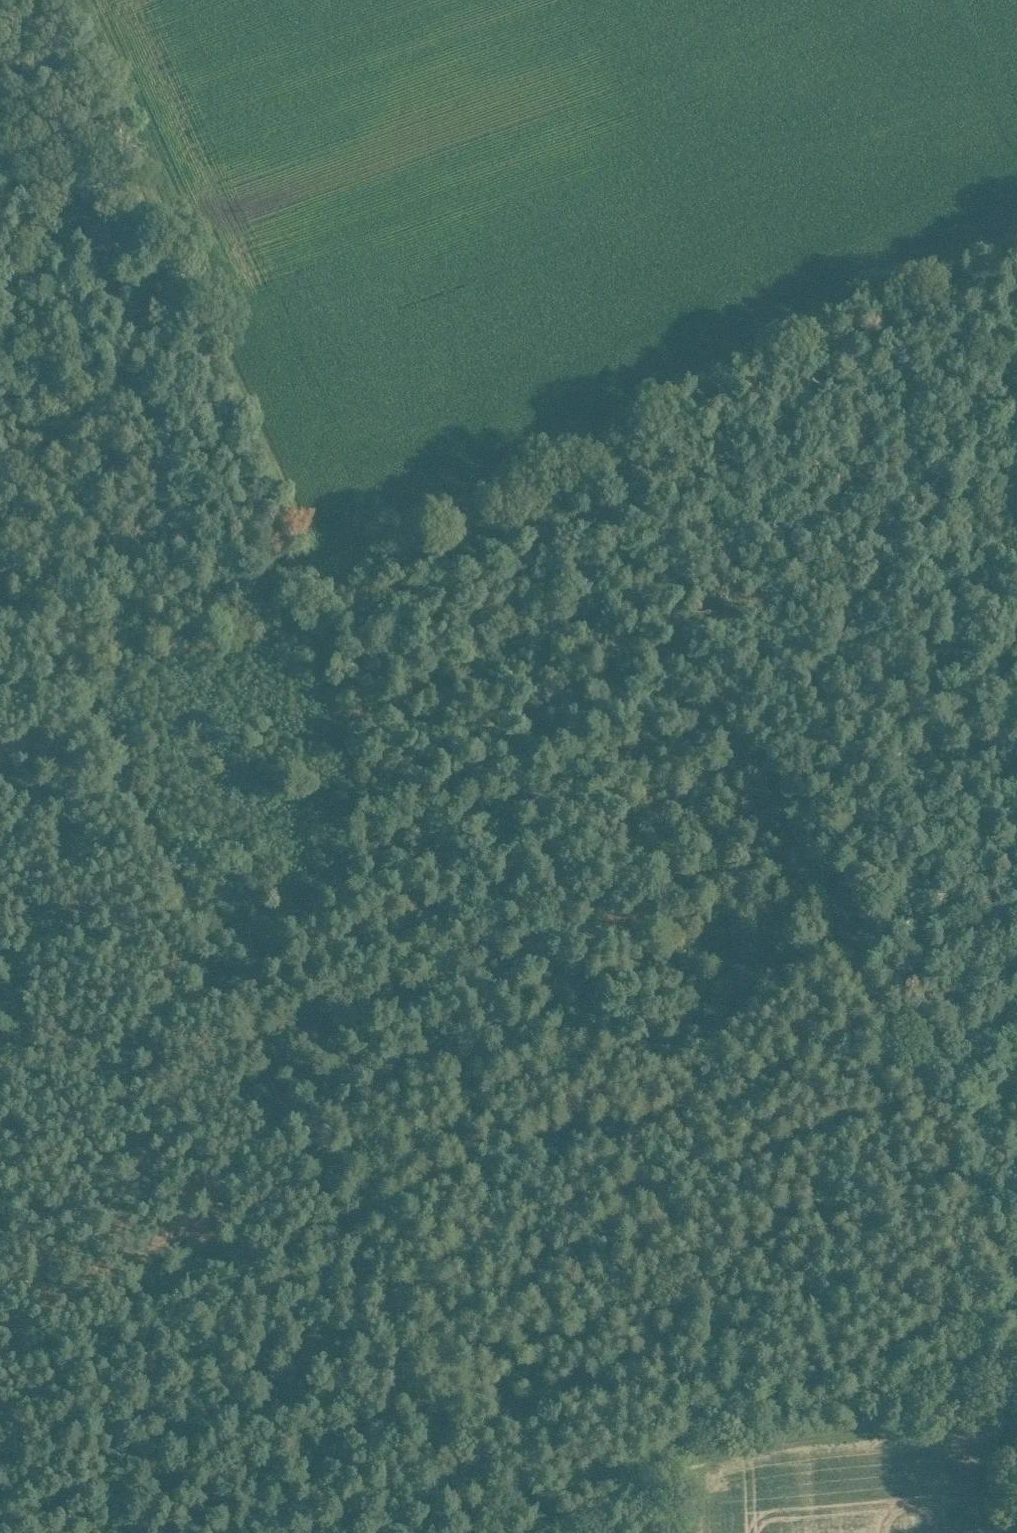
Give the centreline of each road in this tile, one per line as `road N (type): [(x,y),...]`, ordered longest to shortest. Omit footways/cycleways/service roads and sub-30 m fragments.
road 1 (track): [(551,1532),(679,1469),(1016,1424)]

